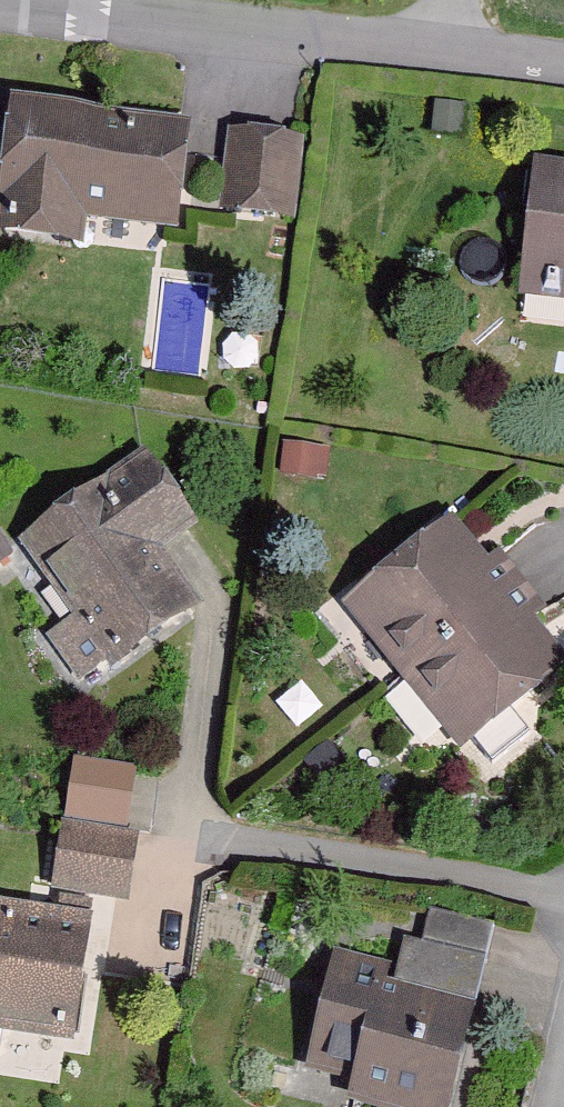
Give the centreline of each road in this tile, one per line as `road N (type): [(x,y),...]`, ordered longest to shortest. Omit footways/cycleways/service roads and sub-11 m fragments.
road 1 (residential): [(32,0),(442,50)]
road 2 (residential): [(442,50),(563,66)]

